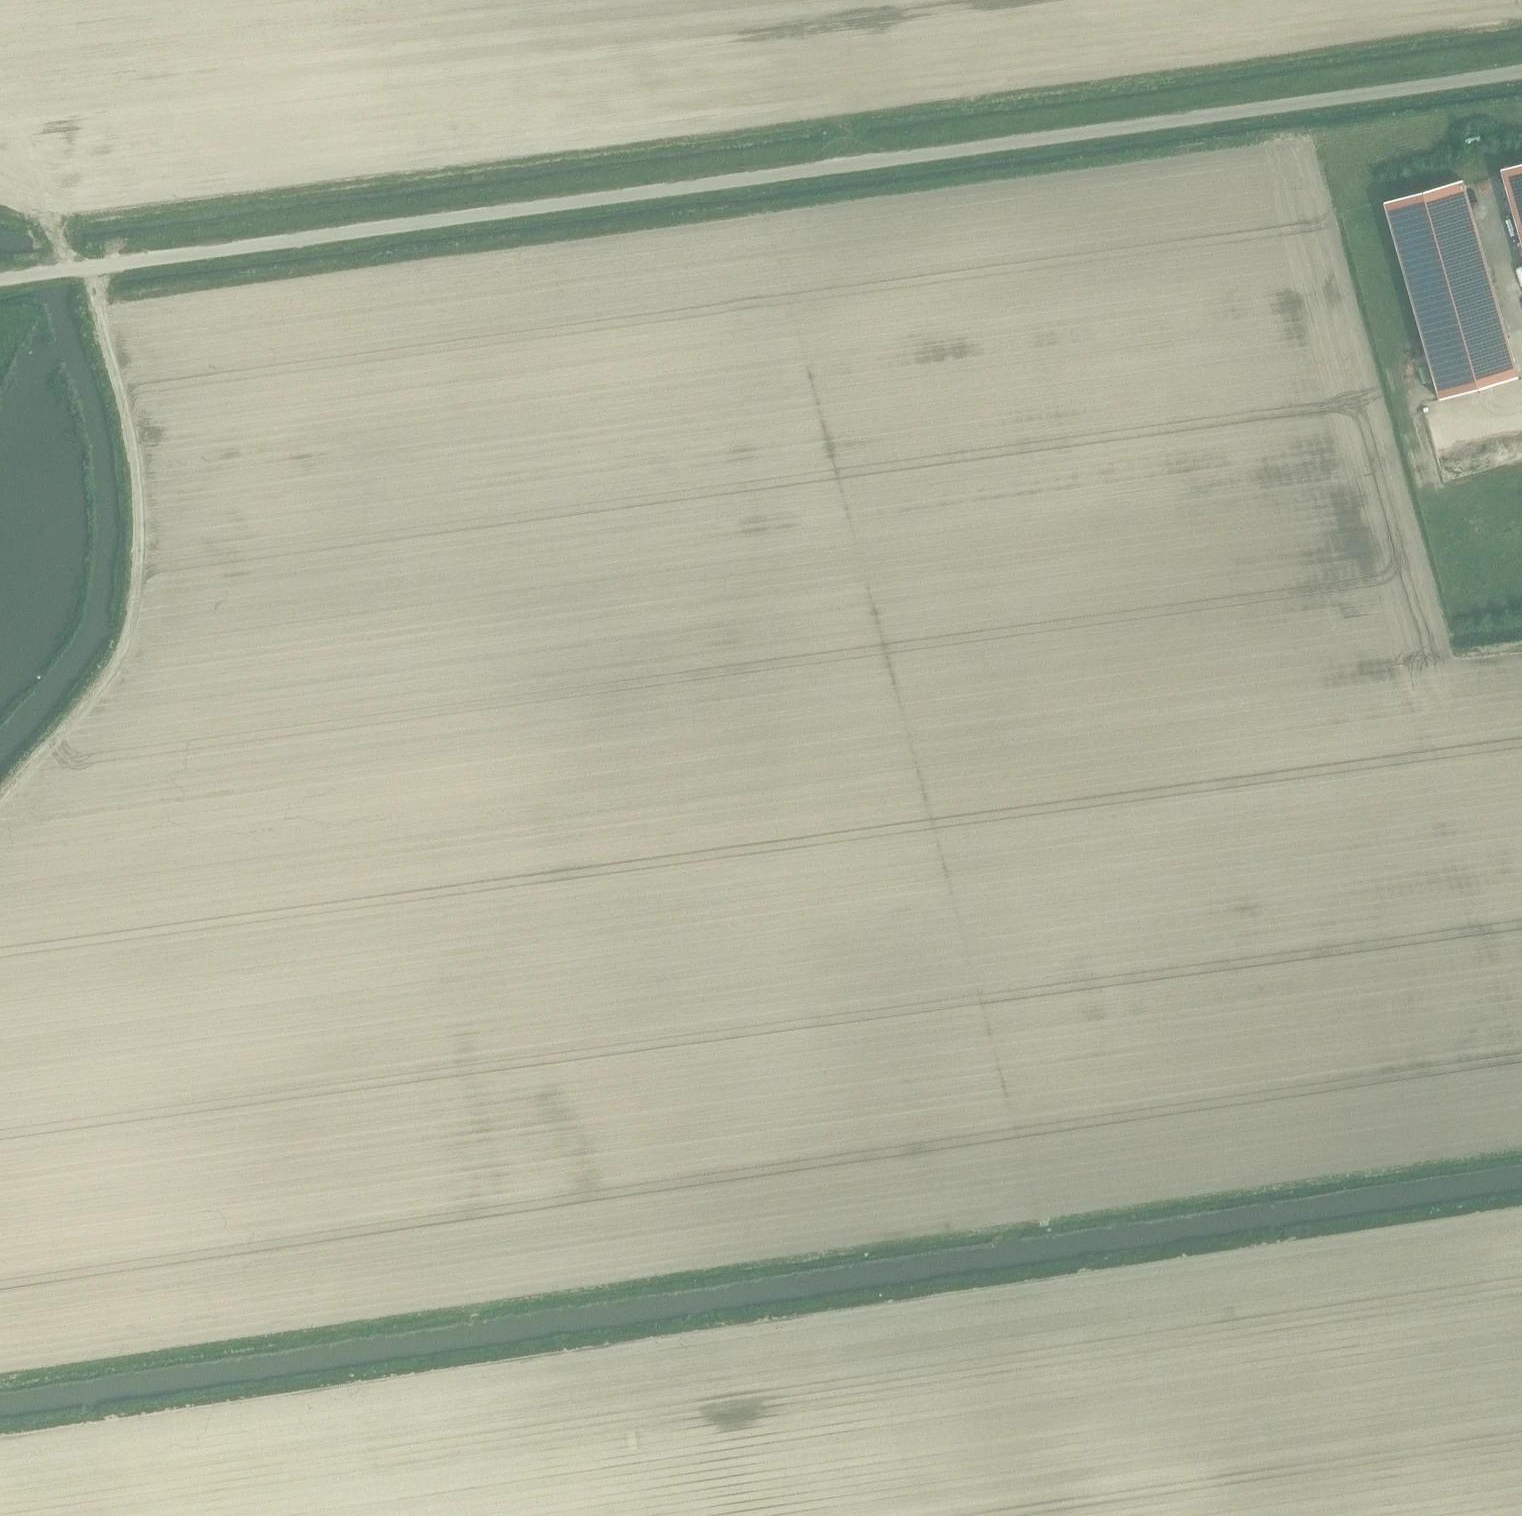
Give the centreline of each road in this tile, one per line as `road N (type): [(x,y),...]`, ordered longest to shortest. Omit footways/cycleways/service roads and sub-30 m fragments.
road 1 (unclassified): [(0,280),(1521,71)]

